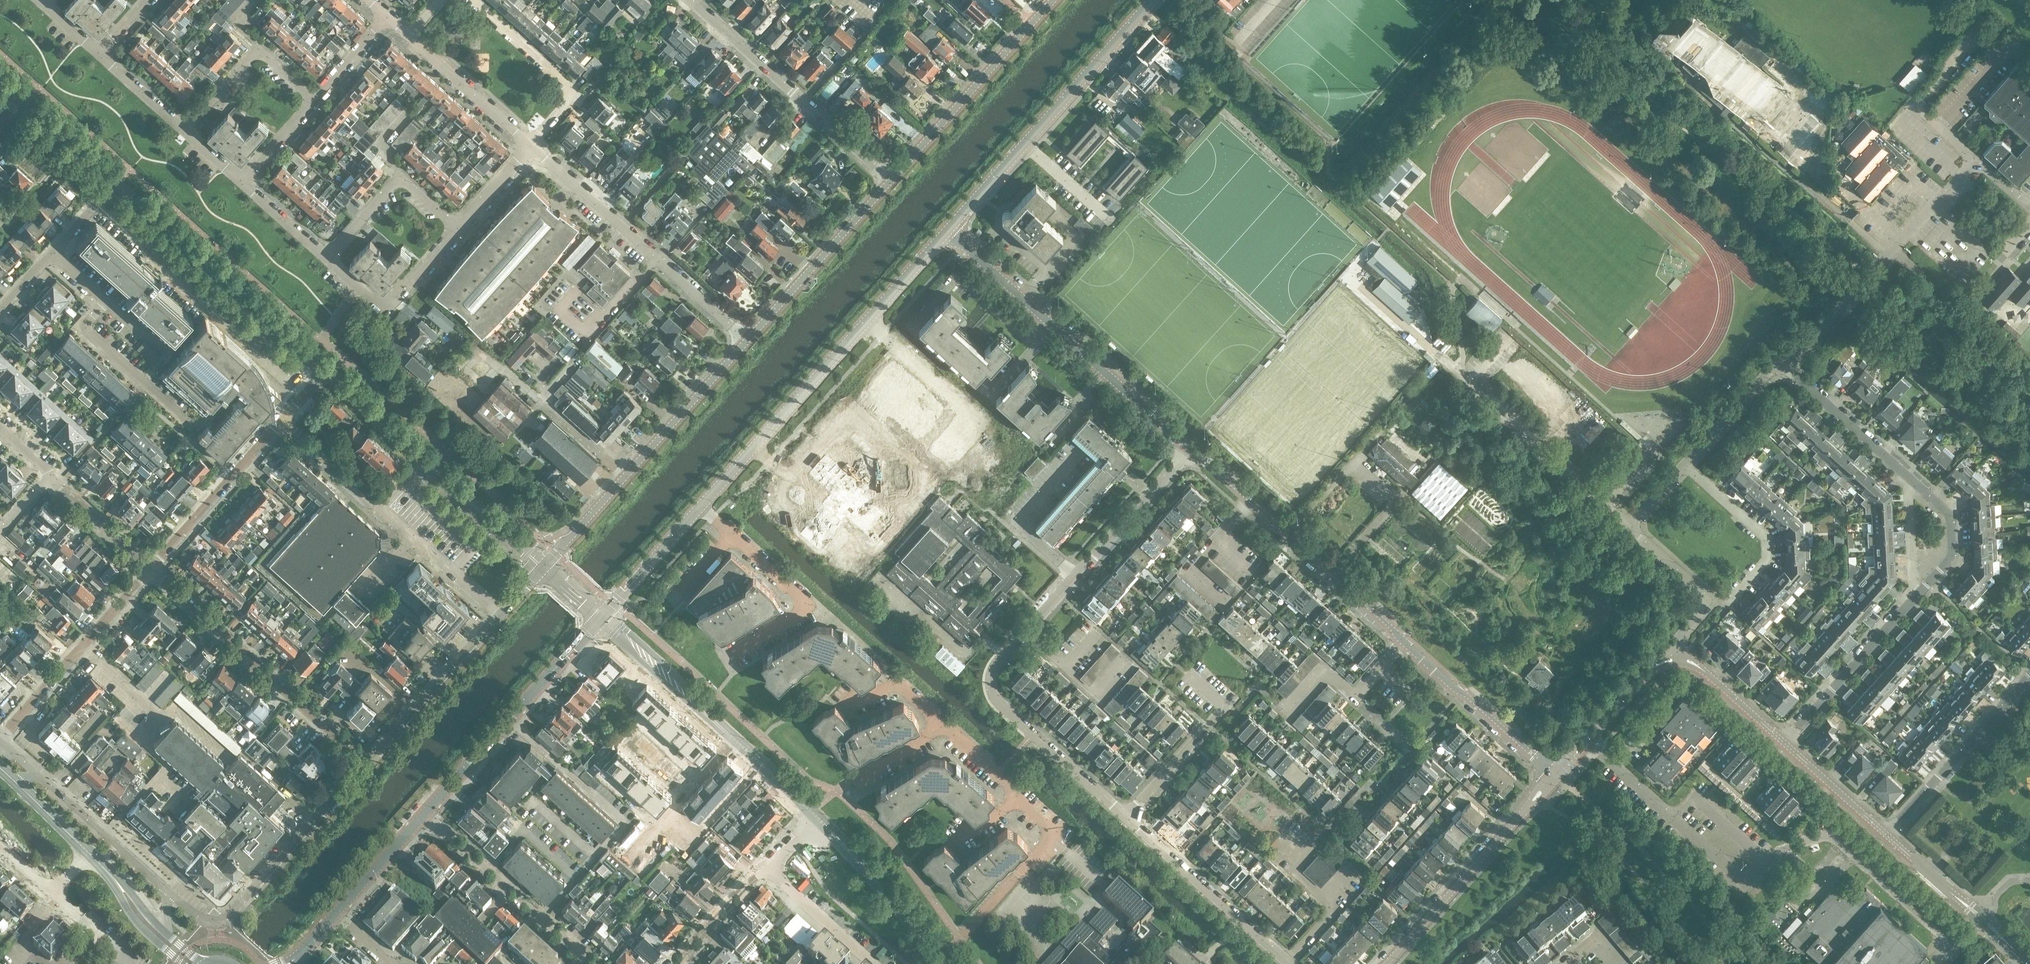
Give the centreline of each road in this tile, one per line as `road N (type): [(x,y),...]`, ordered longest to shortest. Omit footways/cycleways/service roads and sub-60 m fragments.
road 1 (tertiary): [(702,509),(948,228)]
road 2 (tertiary): [(1192,447),(948,228)]
road 3 (tertiary): [(948,228),(1154,0)]
road 4 (tertiary): [(543,567),(748,340)]
road 5 (residential): [(367,766),(152,569)]
road 6 (tertiary): [(543,567),(326,373)]
road 7 (residential): [(748,340),(532,146)]
road 8 (tertiary): [(326,373),(115,183)]
road 9 (residential): [(367,766),(225,921),(206,921),(166,889)]
road 10 (unclassified): [(1779,359),(1820,331),(1977,162)]
road 11 (residential): [(892,179),(690,0)]
road 12 (residential): [(543,567),(367,766)]
road 13 (tertiary): [(424,814),(602,617)]
road 14 (residential): [(1128,817),(999,704),(993,673),(1024,634)]
road 15 (tertiary): [(1386,963),(1556,776)]
road 16 (tertiary): [(892,179),(1053,0)]
road 17 (residential): [(1589,740),(1663,811),(1682,813),(1696,799),(1766,860)]
road 18 (residential): [(230,397),(210,420),(185,418),(83,327),(105,300)]
road 19 (residential): [(0,735),(152,569)]
road 20 (residential): [(424,814),(589,963)]
road 21 (unclassified): [(1630,526),(1465,378)]
road 22 (residential): [(939,957),(1056,835),(1021,800)]
road 23 (tertiary): [(748,340),(892,179)]
road 24 (residential): [(1886,835),(2029,674)]
road 25 (residential): [(1287,962),(1128,817)]
road 26 (residential): [(532,146),(580,94),(475,0)]
road 27 (residential): [(1766,860),(1834,838),(1935,933)]
road 28 (tertiary): [(1405,642),(1253,503)]
road 29 (tertiary): [(1556,776),(1405,642)]
road 30 (residential): [(1711,602),(1730,597),(1765,558),(1764,538),(1684,465)]
road 31 (residential): [(1128,817),(1226,707),(1189,673)]
road 32 (residential): [(152,569),(281,423)]
road 33 (residential): [(1784,743),(1915,599)]
road 34 (residential): [(732,654),(800,609),(797,593),(732,535)]
road 35 (tertiary): [(939,957),(821,821)]
road 36 (tertiary): [(734,739),(602,617)]
road 37 (residential): [(1907,474),(1779,359)]
road 38 (residential): [(1285,709),(1324,666),(1356,694),(1405,642)]
road 39 (residential): [(1076,574),(1192,447)]
road 40 (residential): [(1076,574),(1019,523),(1080,454)]
road 41 (residential): [(166,889),(41,776)]
road 42 (residential): [(532,146),(410,35)]
road 43 (residential): [(1915,599),(1952,556),(1950,515),(1907,474)]
road 44 (tertiary): [(115,183),(0,81)]
road 45 (tertiary): [(602,617),(702,509)]
road 46 (residential): [(874,963),(767,866)]
road 47 (unclassified): [(1684,465),(1779,359)]
road 48 (tertiary): [(1886,835),(1784,743)]
road 49 (tertiary): [(1784,743),(1702,670),(1677,660)]
road 50 (residential): [(51,481),(152,569)]
road 51 (tertiary): [(335,914),(424,814)]
road 52 (residential): [(767,866),(676,963)]
road 53 (residential): [(1915,599),(1907,474)]
road 54 (residential): [(373,507),(281,423)]
road 55 (tertiary): [(1589,740),(1656,665),(1677,660)]
road 56 (residential): [(944,725),(897,683),(843,705)]
road 57 (residential): [(734,739),(655,829)]

